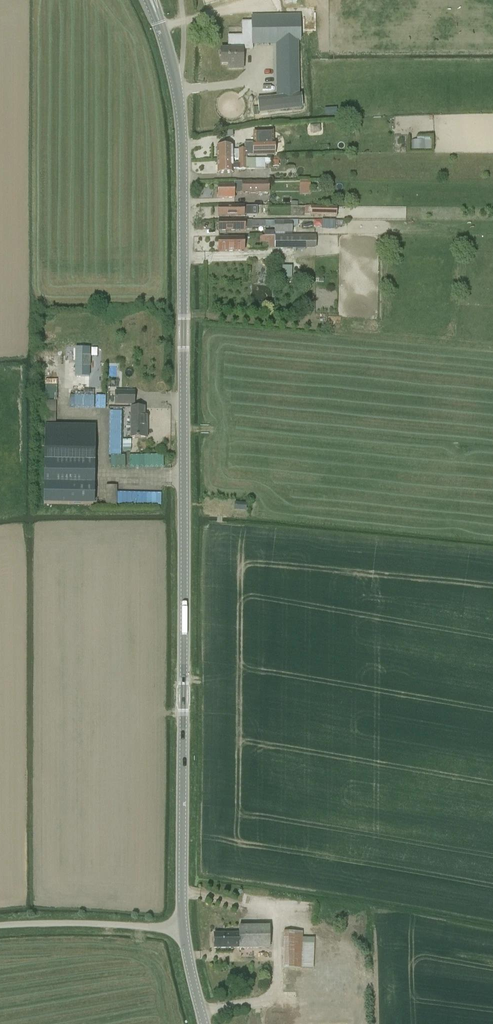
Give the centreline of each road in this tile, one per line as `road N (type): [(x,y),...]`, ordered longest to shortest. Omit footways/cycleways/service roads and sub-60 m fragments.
road 1 (tertiary): [(182,930),(184,141),(177,89)]
road 2 (unclassified): [(0,926),(182,930)]

